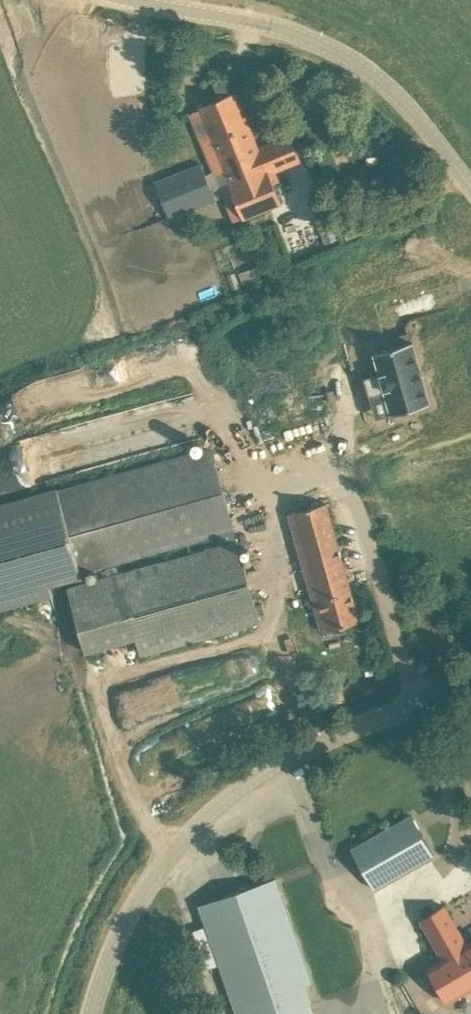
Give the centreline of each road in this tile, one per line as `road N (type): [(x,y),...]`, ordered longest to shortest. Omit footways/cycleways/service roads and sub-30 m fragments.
road 1 (unclassified): [(91,1013),(131,908),(227,796),(279,762),(427,697),(470,668)]
road 2 (unclassified): [(470,181),(397,90),(335,50),(274,24),(169,0)]
road 3 (track): [(0,345),(49,325),(63,278),(0,130)]
road 4 (track): [(87,1013),(83,999),(0,927)]

